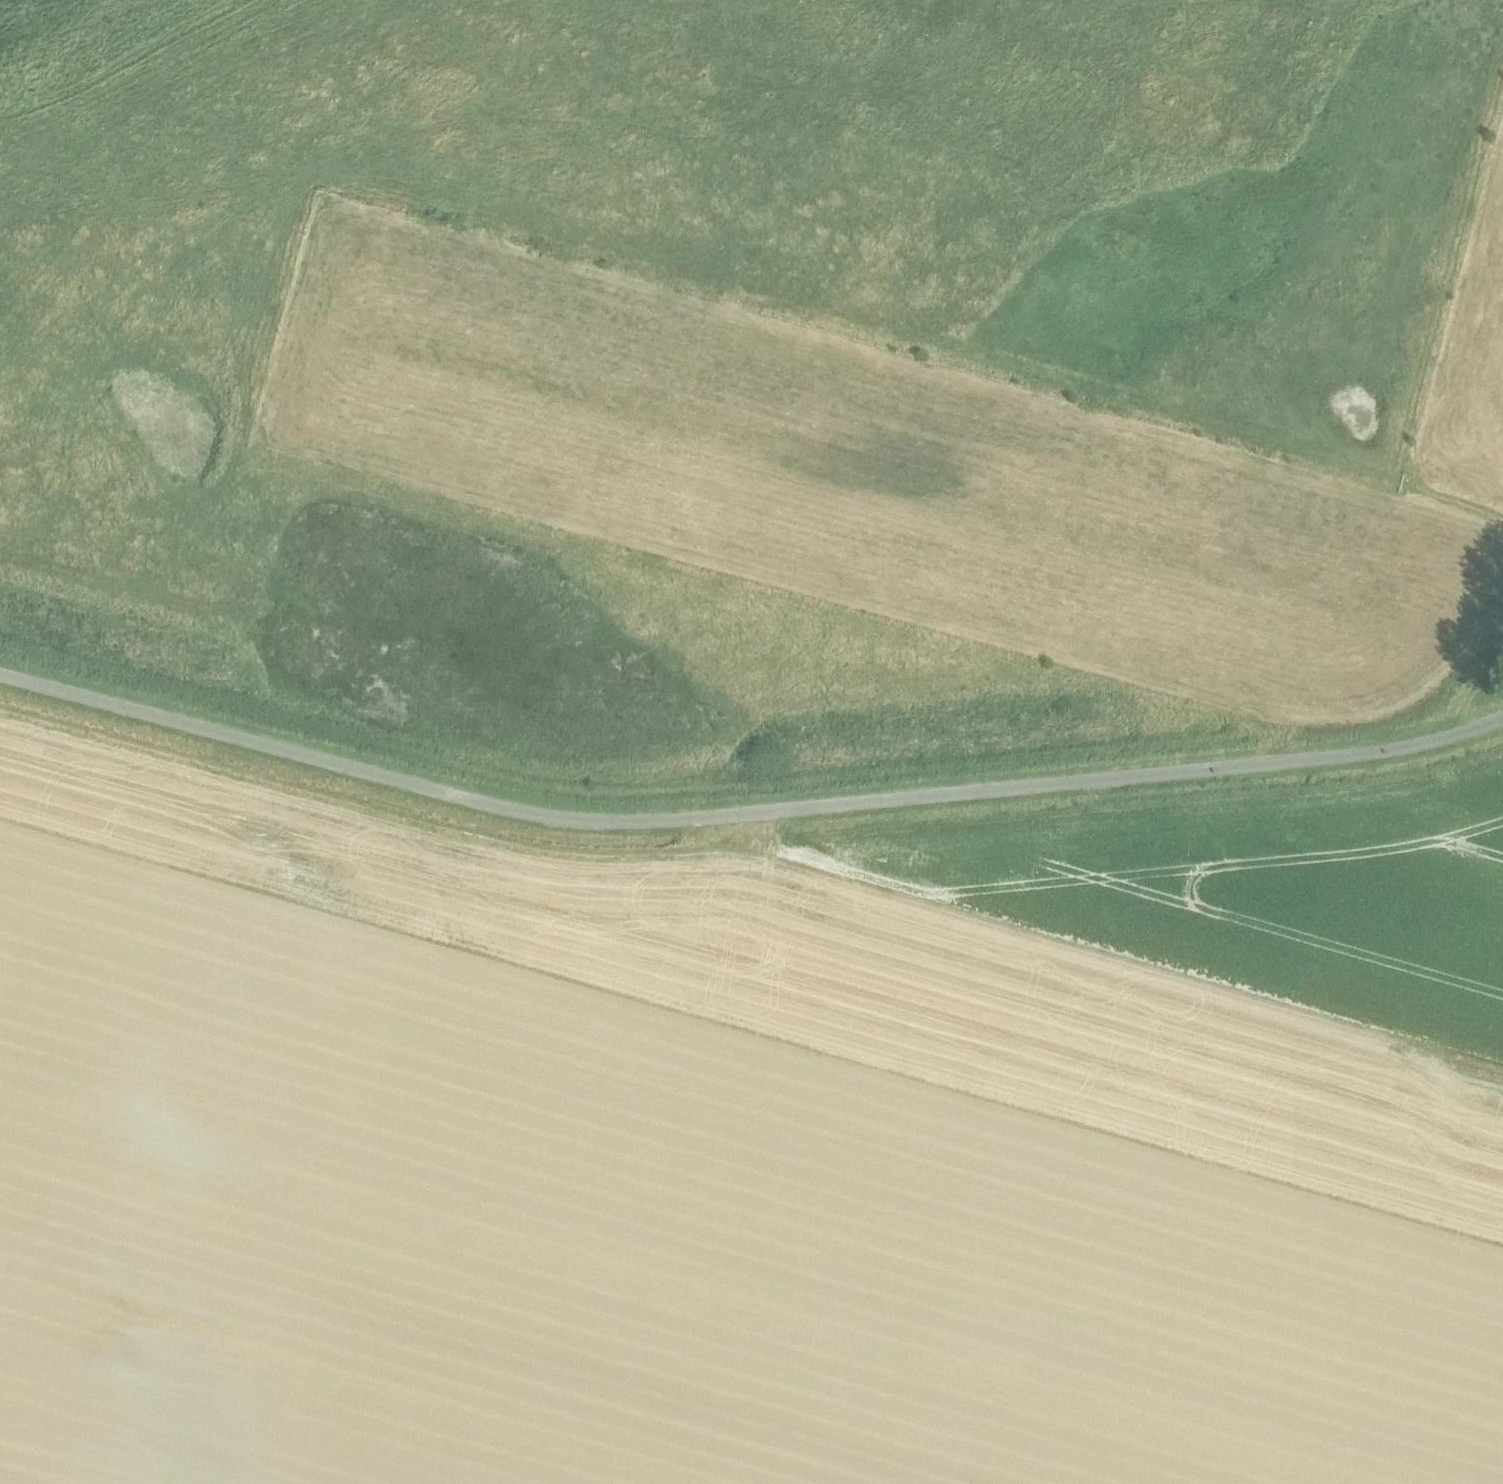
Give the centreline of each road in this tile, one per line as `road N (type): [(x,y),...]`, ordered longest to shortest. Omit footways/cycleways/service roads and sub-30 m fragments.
road 1 (unclassified): [(0,676),(491,805),(601,822),(1333,758),(1415,745),(1502,719)]

